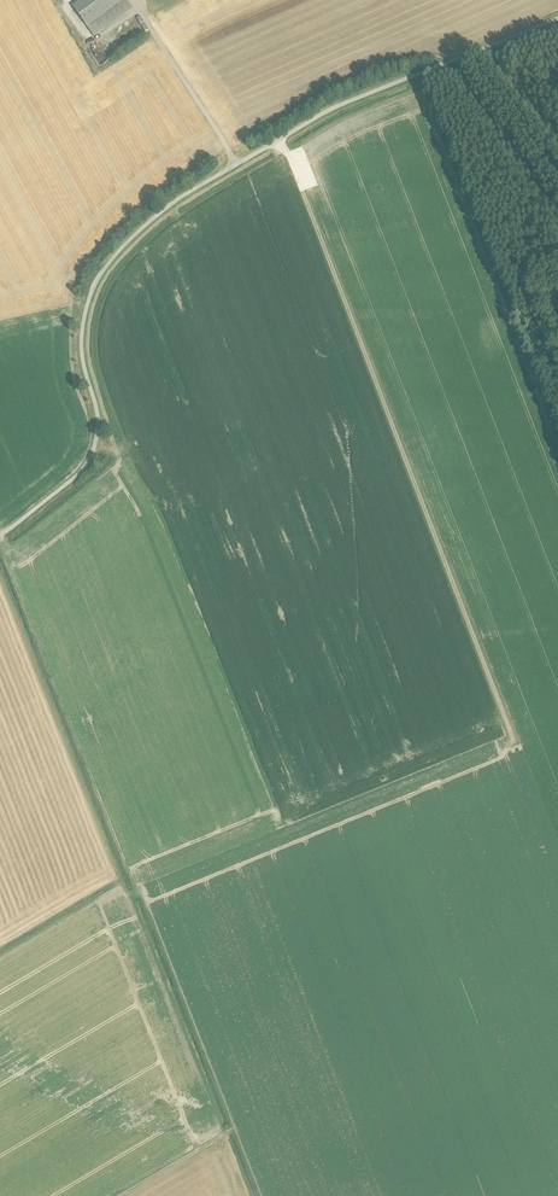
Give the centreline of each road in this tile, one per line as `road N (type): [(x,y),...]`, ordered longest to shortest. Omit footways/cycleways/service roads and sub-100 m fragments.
road 1 (unclassified): [(0,534),(89,462),(98,417),(83,356),(85,315),(99,276),(130,239),(194,189),(319,115),(557,18)]
road 2 (track): [(300,192),(502,706)]
road 3 (track): [(236,165),(155,34)]
road 4 (track): [(234,1130),(122,1195)]

